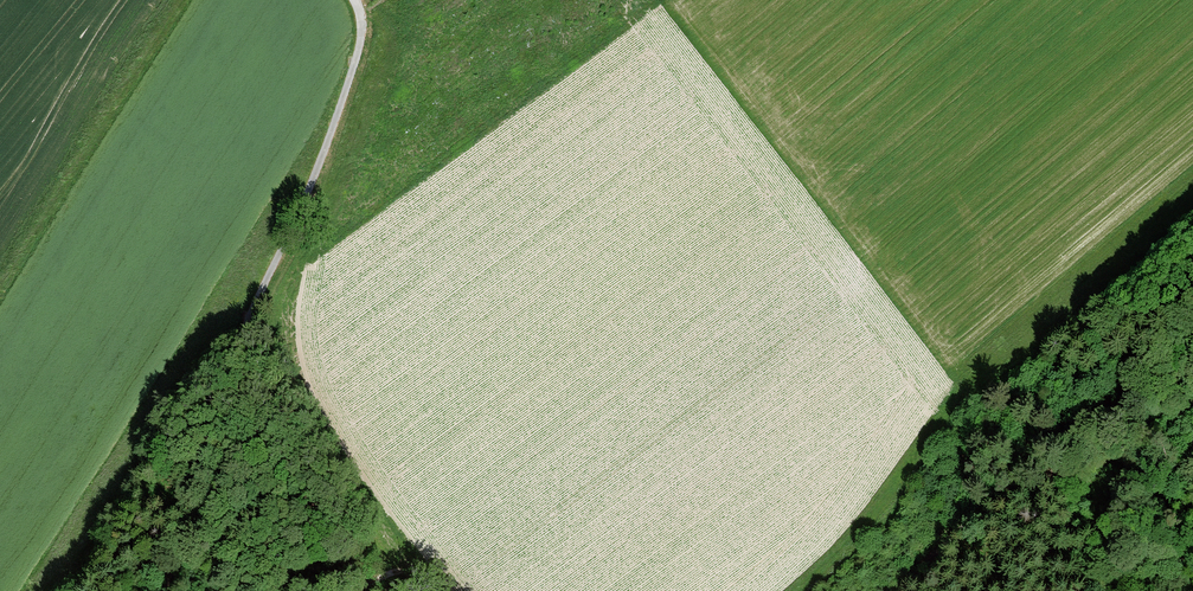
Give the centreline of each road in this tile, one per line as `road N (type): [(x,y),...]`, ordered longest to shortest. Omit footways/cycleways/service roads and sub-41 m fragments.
road 1 (motorway): [(21,590),(1081,0)]
road 2 (motorway): [(861,0),(0,479)]
road 3 (unclassified): [(354,0),(359,49),(243,335),(238,420),(162,590)]
road 4 (track): [(1192,293),(1072,454),(936,547),(897,590)]

